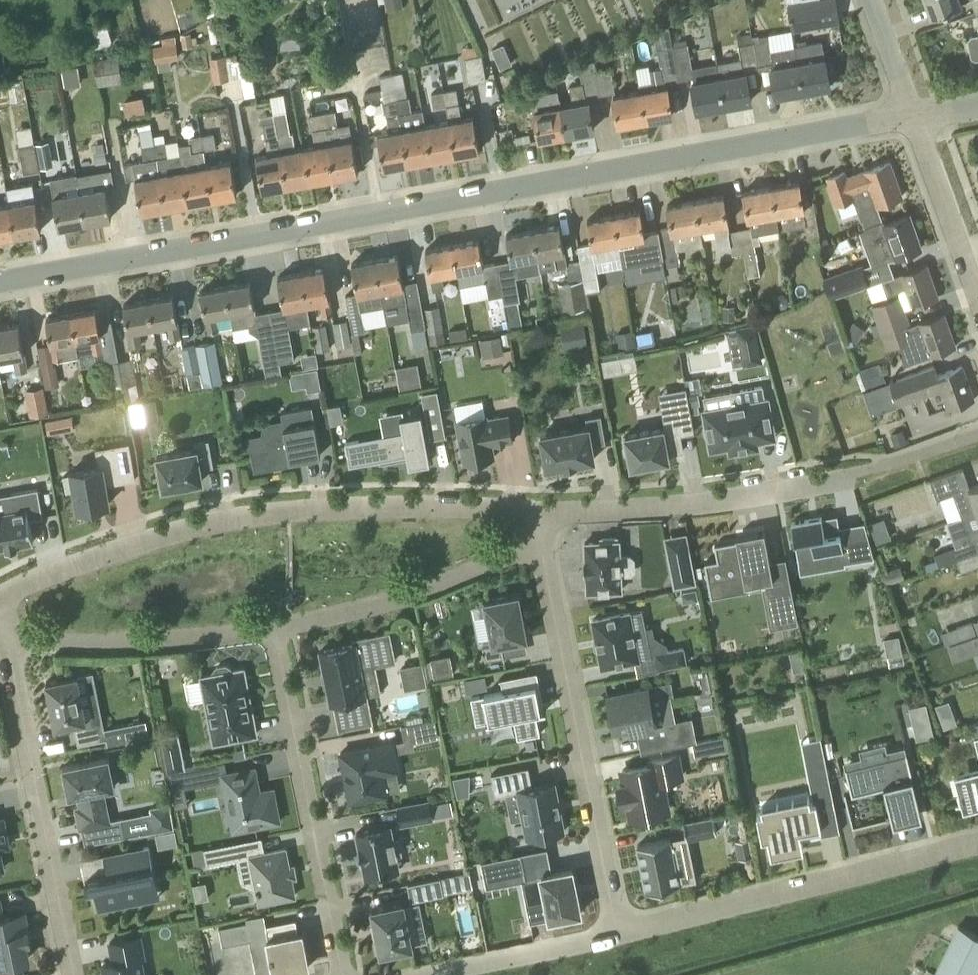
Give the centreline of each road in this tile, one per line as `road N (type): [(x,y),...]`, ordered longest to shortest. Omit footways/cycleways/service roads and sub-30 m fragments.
road 1 (residential): [(0,283),(910,118)]
road 2 (residential): [(0,597),(147,541),(247,516),(391,507),(544,512)]
road 3 (residential): [(617,933),(545,534)]
road 4 (residential): [(617,933),(977,843)]
road 5 (residential): [(342,974),(273,630)]
road 6 (residential): [(73,974),(7,640)]
road 7 (residential): [(544,512),(717,502),(841,479)]
road 8 (residential): [(273,630),(414,595),(545,534)]
road 9 (residential): [(7,640),(160,642),(273,630)]
road 10 (residential): [(977,308),(910,118)]
road 11 (residential): [(426,974),(617,933)]
road 12 (residential): [(910,118),(869,0)]

